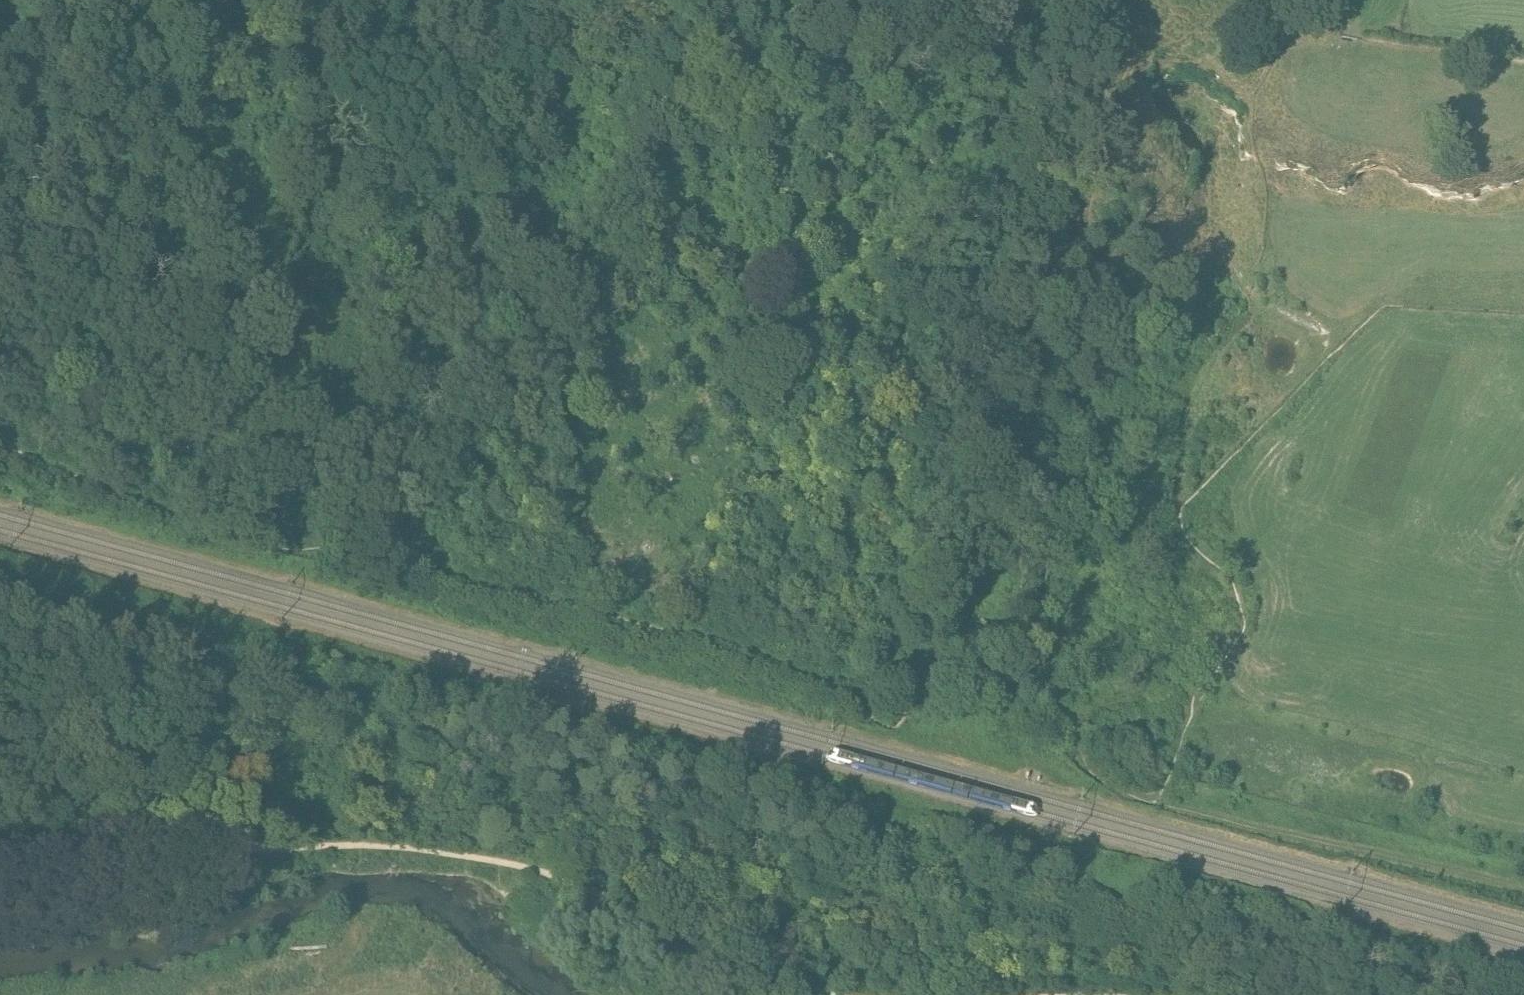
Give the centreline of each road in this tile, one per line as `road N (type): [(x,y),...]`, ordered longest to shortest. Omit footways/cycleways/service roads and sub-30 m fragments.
road 1 (track): [(287,847),(0,870)]

